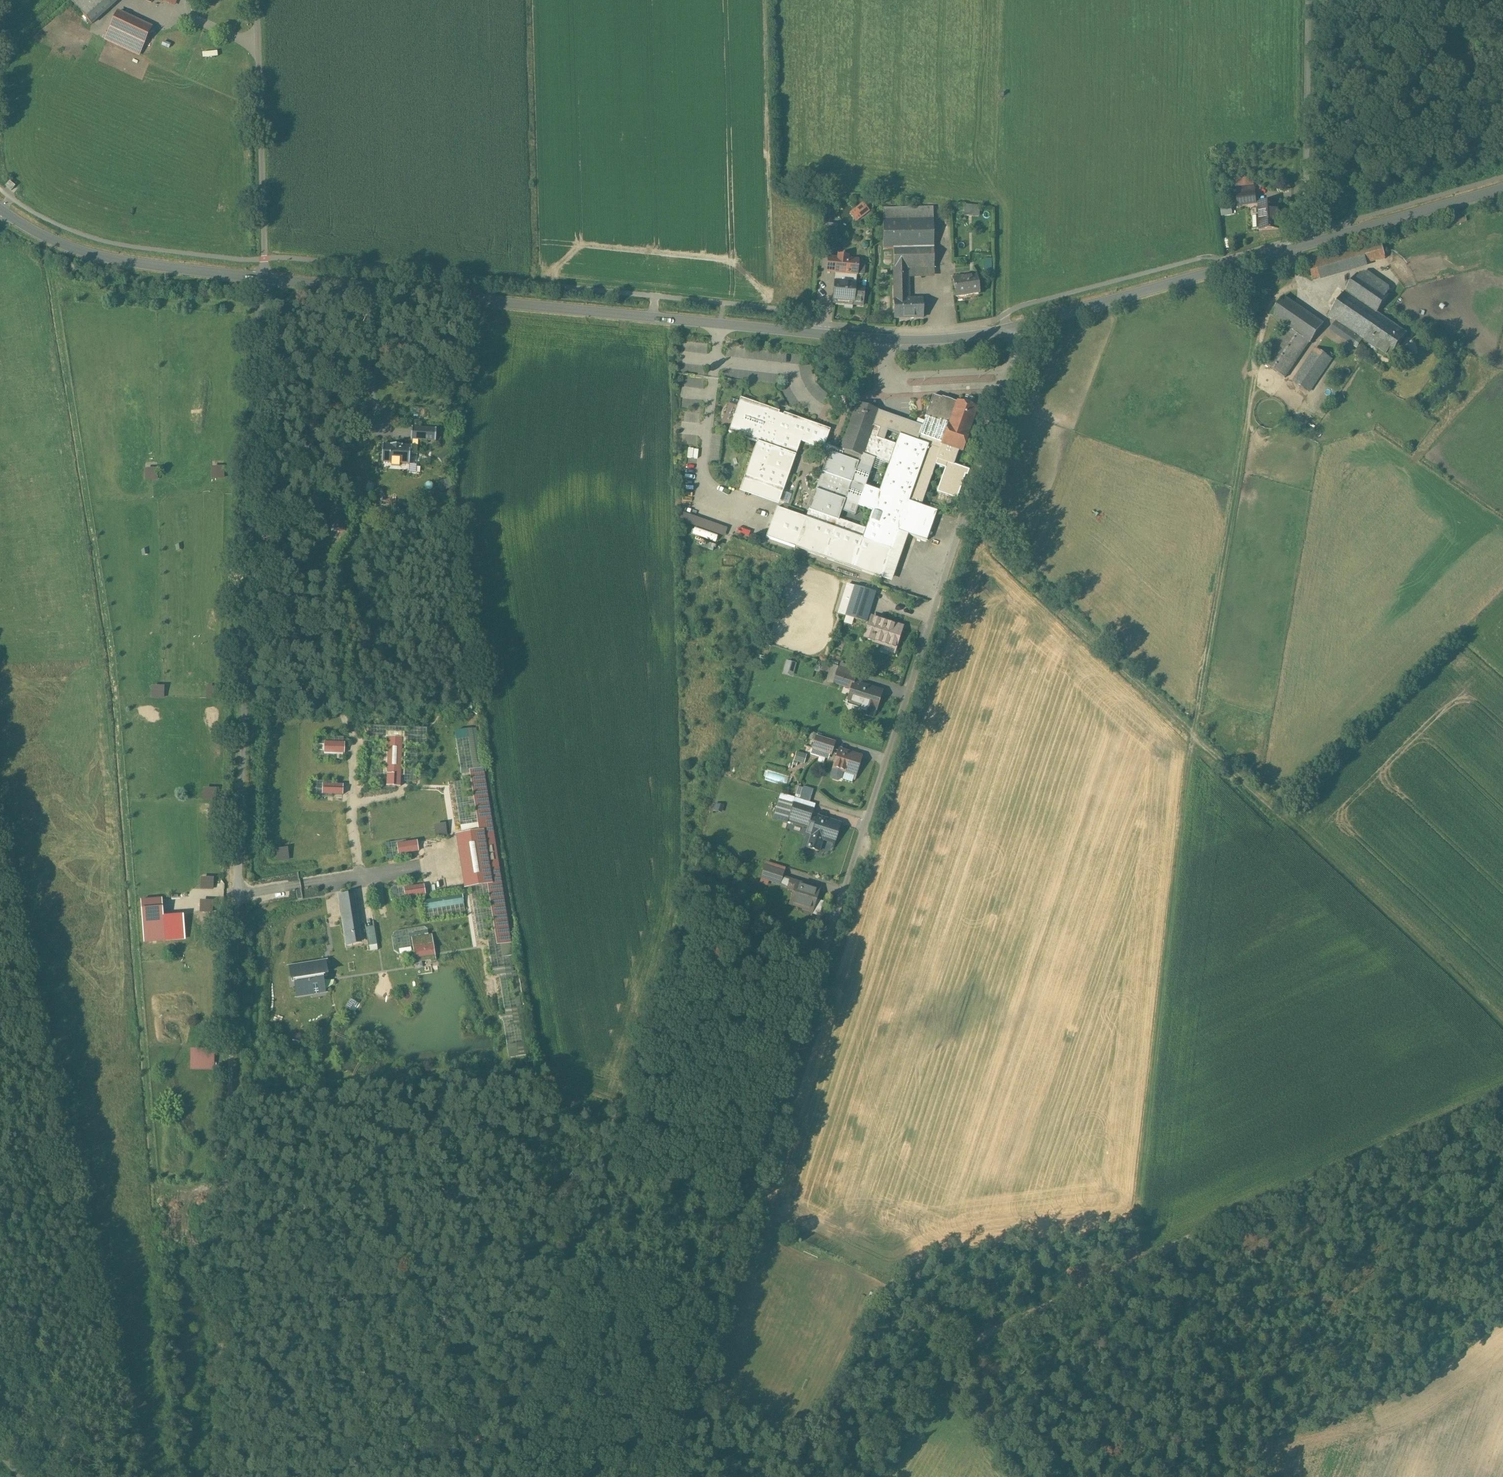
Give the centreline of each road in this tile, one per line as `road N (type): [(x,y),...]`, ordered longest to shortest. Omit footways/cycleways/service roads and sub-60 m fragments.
road 1 (tertiary): [(262,279),(902,340),(1025,323)]
road 2 (track): [(869,1476),(932,1385),(997,1314),(1502,1087)]
road 3 (unclassified): [(1025,323),(824,950)]
road 4 (track): [(824,950),(706,1306),(664,1476)]
road 5 (track): [(213,1476),(231,1064)]
road 6 (tertiary): [(1025,323),(1308,243)]
road 7 (unclassified): [(262,279),(257,0)]
road 8 (tertiary): [(0,207),(66,246),(108,259),(262,279)]
road 9 (unclassified): [(1307,0),(1308,243)]
road 10 (tertiary): [(1308,243),(1502,187)]

